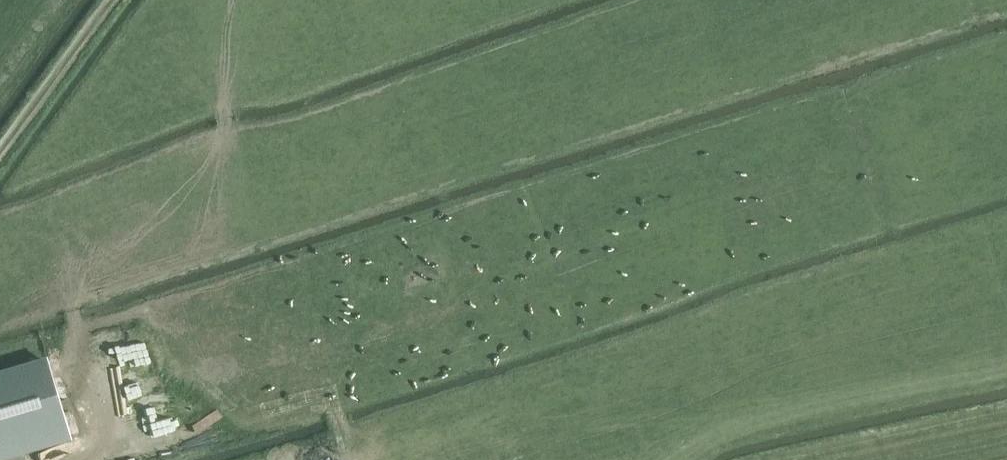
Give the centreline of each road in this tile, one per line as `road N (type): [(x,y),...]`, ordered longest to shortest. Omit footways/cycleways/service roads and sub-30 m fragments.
road 1 (track): [(233,0),(225,133),(73,295),(76,327)]
road 2 (track): [(79,459),(106,450),(76,327),(136,313)]
road 3 (track): [(113,0),(0,153)]
road 4 (track): [(347,459),(331,393),(260,412)]

